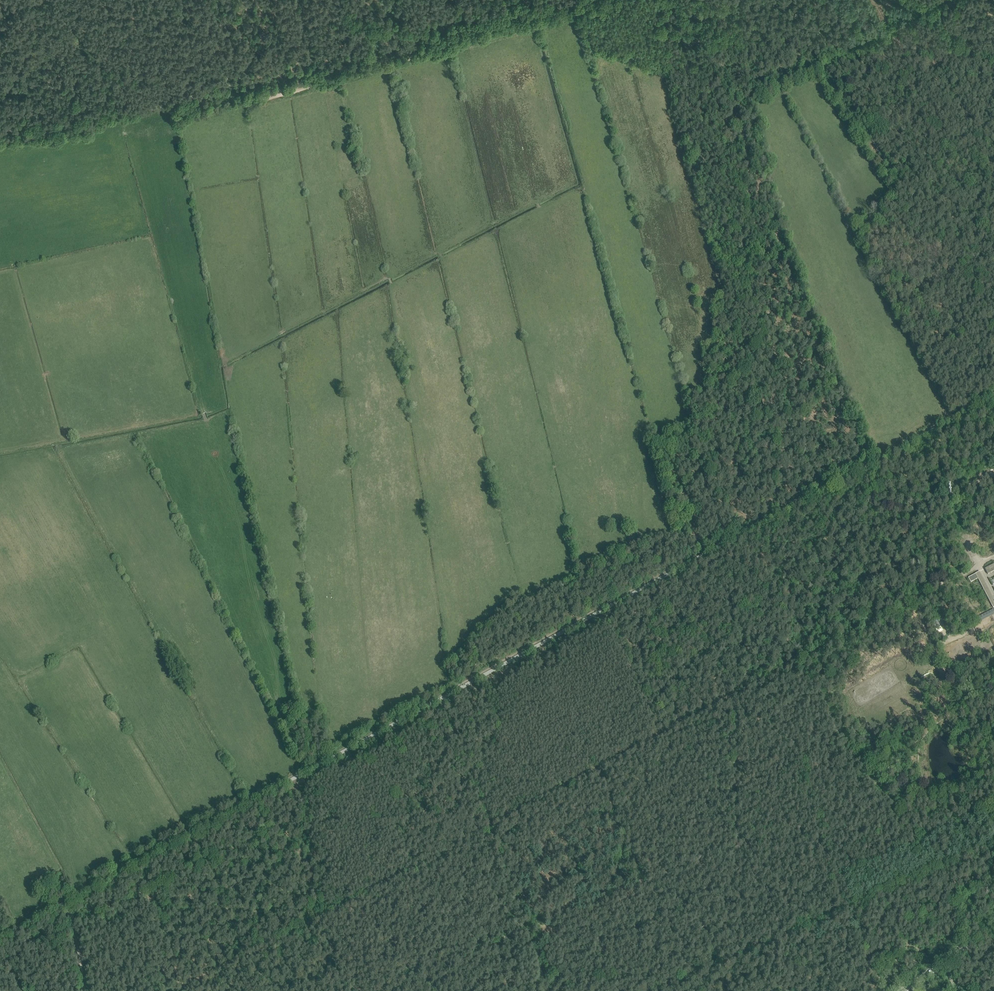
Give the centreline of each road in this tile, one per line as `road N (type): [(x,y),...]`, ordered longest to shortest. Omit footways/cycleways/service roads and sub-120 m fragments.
road 1 (track): [(490,826),(914,601)]
road 2 (track): [(928,13),(745,107)]
road 3 (track): [(434,702),(490,826)]

